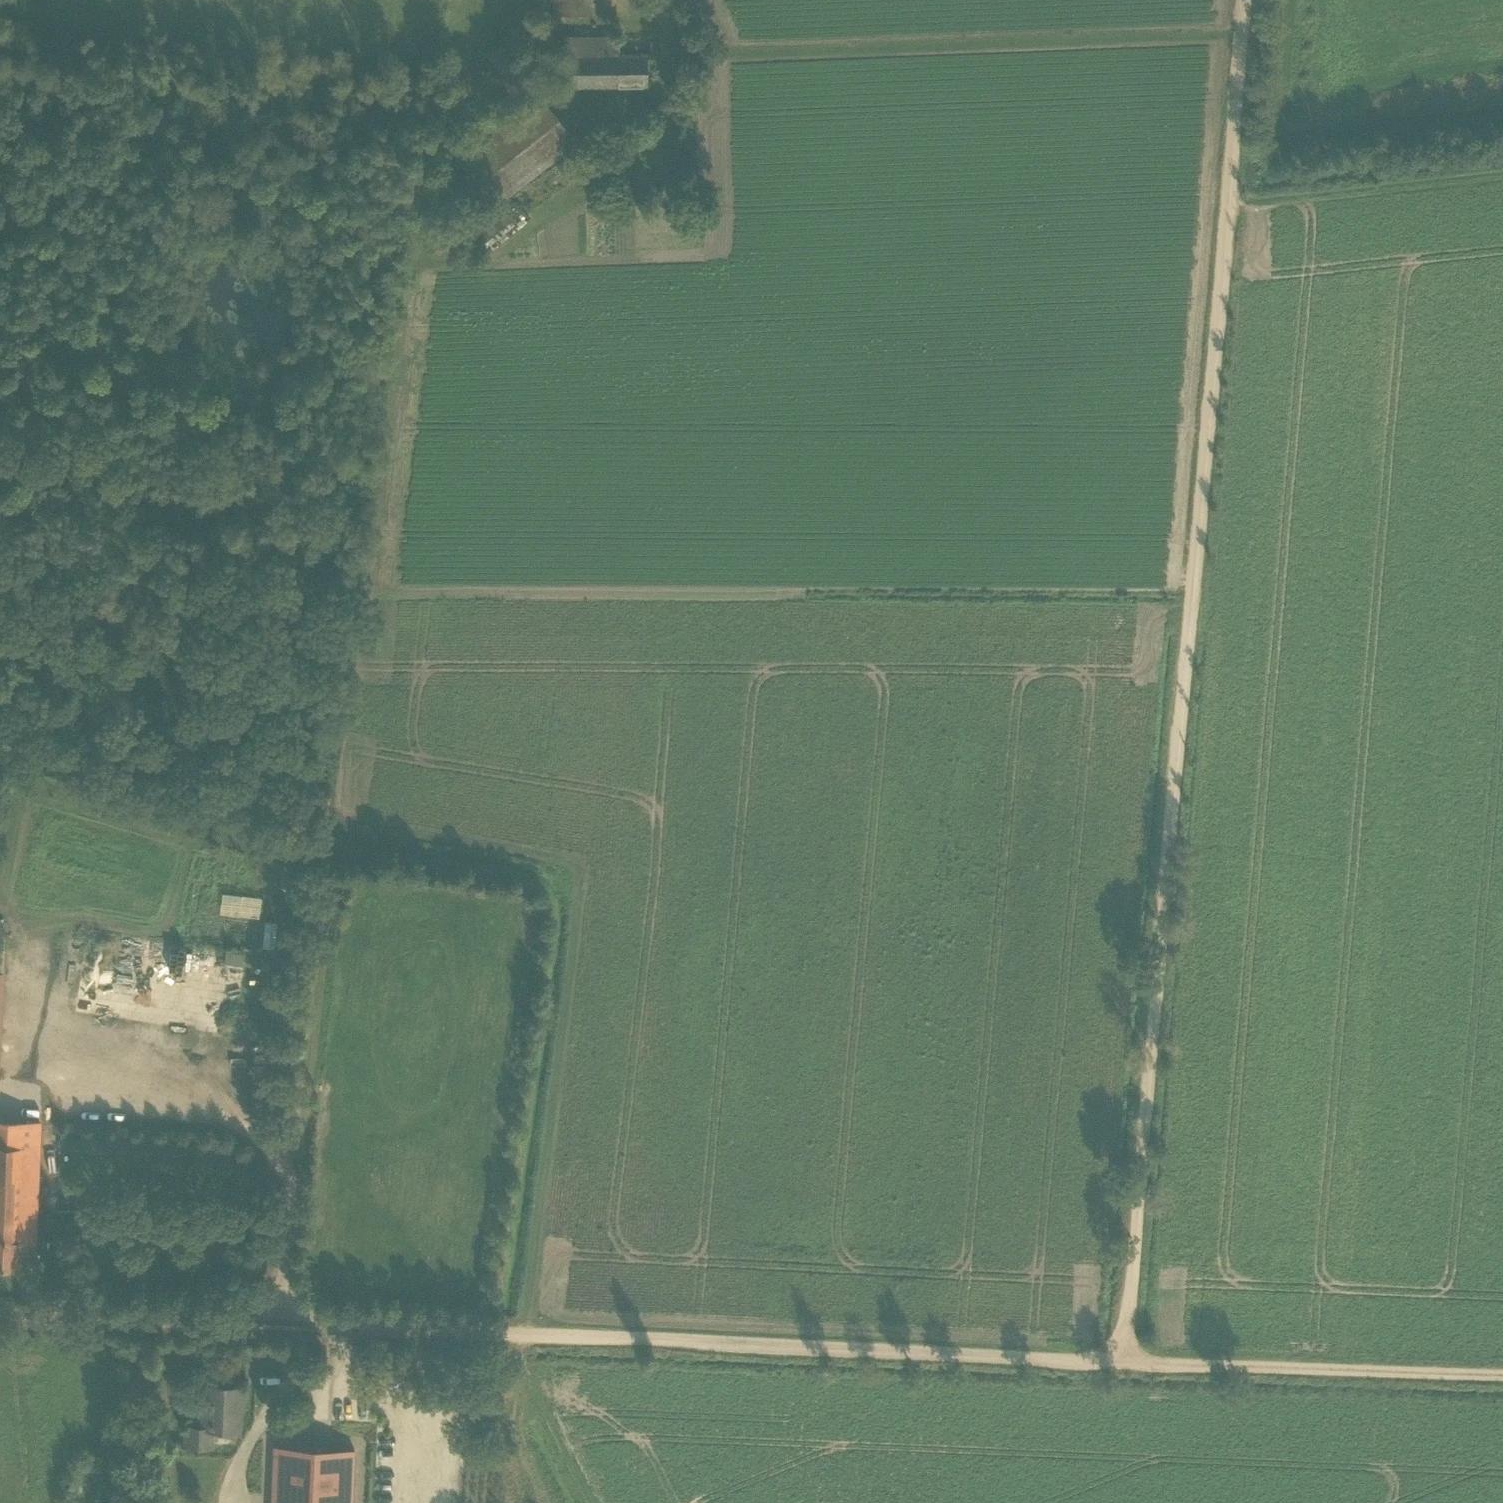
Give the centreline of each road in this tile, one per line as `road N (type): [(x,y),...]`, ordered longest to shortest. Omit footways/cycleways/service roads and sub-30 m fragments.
road 1 (track): [(1248,0),(1129,1359),(161,1321)]
road 2 (track): [(1129,1359),(1502,1374)]
road 3 (unclassified): [(161,1321),(0,1314)]

